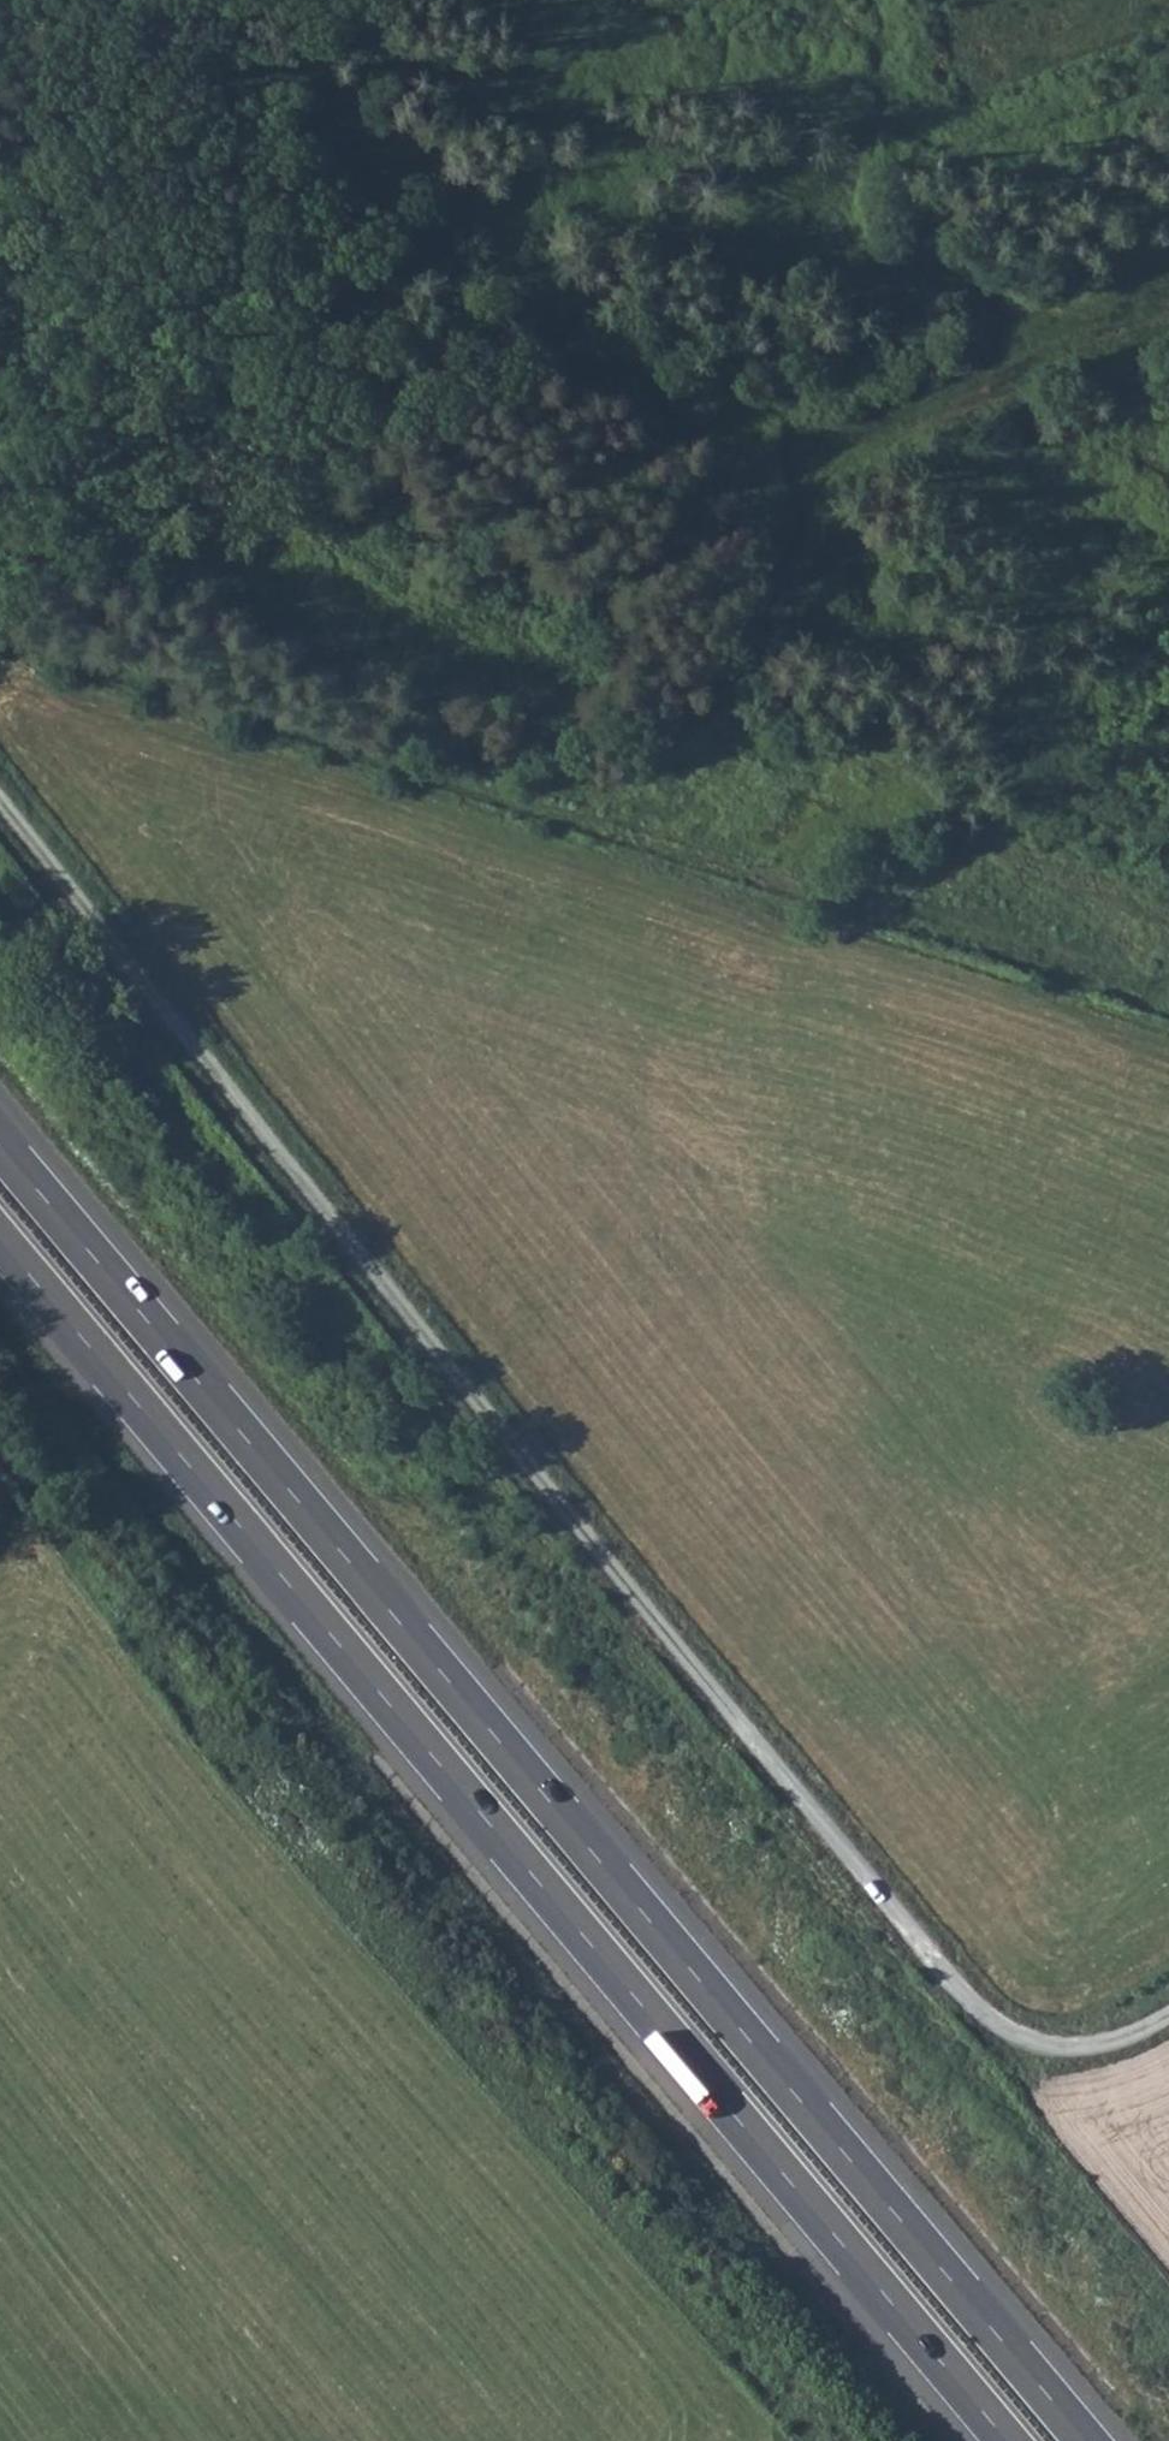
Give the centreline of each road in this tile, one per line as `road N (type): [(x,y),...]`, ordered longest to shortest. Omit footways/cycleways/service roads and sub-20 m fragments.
road 1 (track): [(1168,2016),(1115,2046),(1055,2052),(1015,2039),(951,1983),(430,1346),(0,804)]
road 2 (motorway): [(1088,2440),(0,1145)]
road 3 (motorway): [(0,1241),(1009,2440)]

